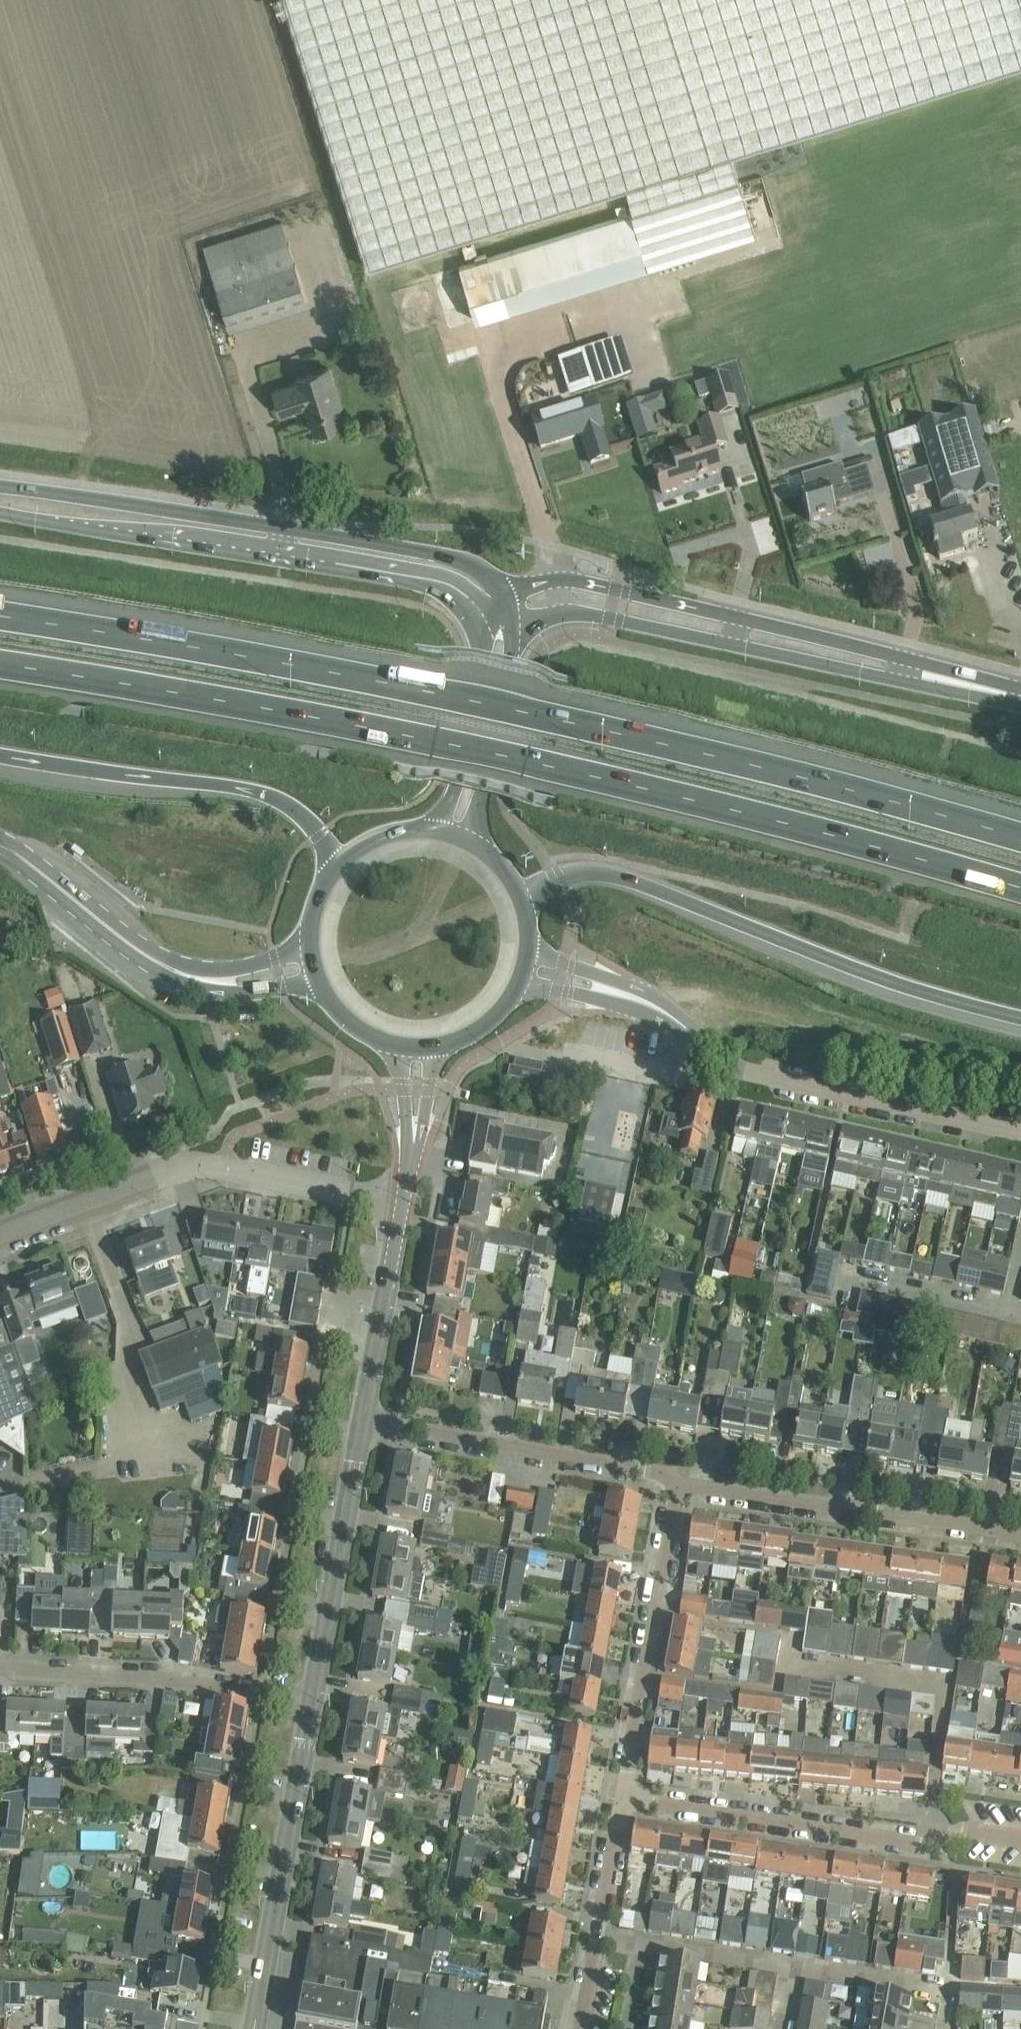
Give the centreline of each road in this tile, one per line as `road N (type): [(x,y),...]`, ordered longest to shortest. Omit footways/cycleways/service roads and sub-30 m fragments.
road 1 (motorway): [(0,665),(534,766),(1020,891)]
road 2 (motorway): [(1020,836),(678,745),(0,618)]
road 3 (residential): [(1020,1131),(743,1069),(663,1010),(525,970)]
road 4 (motorway): [(522,899),(610,878),(890,985),(1020,1016)]
road 5 (secondary): [(504,593),(487,573),(451,557),(0,488)]
road 6 (secondary): [(982,687),(887,653),(585,581),(504,593)]
road 7 (secondary): [(0,511),(437,583),(475,613)]
road 8 (secondary): [(513,619),(581,613),(801,662),(982,687)]
road 9 (unclassified): [(0,1234),(200,1164),(404,1203)]
road 10 (residential): [(1020,1837),(963,1830),(927,1845),(625,1796)]
road 11 (motorway): [(0,754),(277,797),(304,818),(338,866)]
road 12 (residential): [(678,1485),(1020,1538)]
road 13 (tertiary): [(255,2028),(312,1703)]
road 14 (residential): [(364,1418),(663,1471),(678,1485)]
road 15 (residential): [(678,1485),(625,1796)]
road 16 (residential): [(312,1703),(165,1676),(0,1668)]
road 17 (tertiary): [(312,1703),(364,1418)]
road 18 (residential): [(625,1796),(582,2028)]
road 19 (secondary): [(190,977),(141,955),(0,845)]
road 20 (secondary): [(475,844),(513,619)]
road 21 (secondary): [(475,613),(483,658),(457,790),(437,831)]
road 22 (tertiary): [(364,1418),(404,1203)]
road 23 (secondary): [(190,977),(243,991),(320,986)]
road 24 (tertiary): [(410,1170),(437,1046)]
road 25 (secondary): [(311,947),(190,977)]
road 26 (tertiary): [(398,1047),(410,1170)]
road 27 (secondary): [(437,1046),(494,1020),(525,970)]

